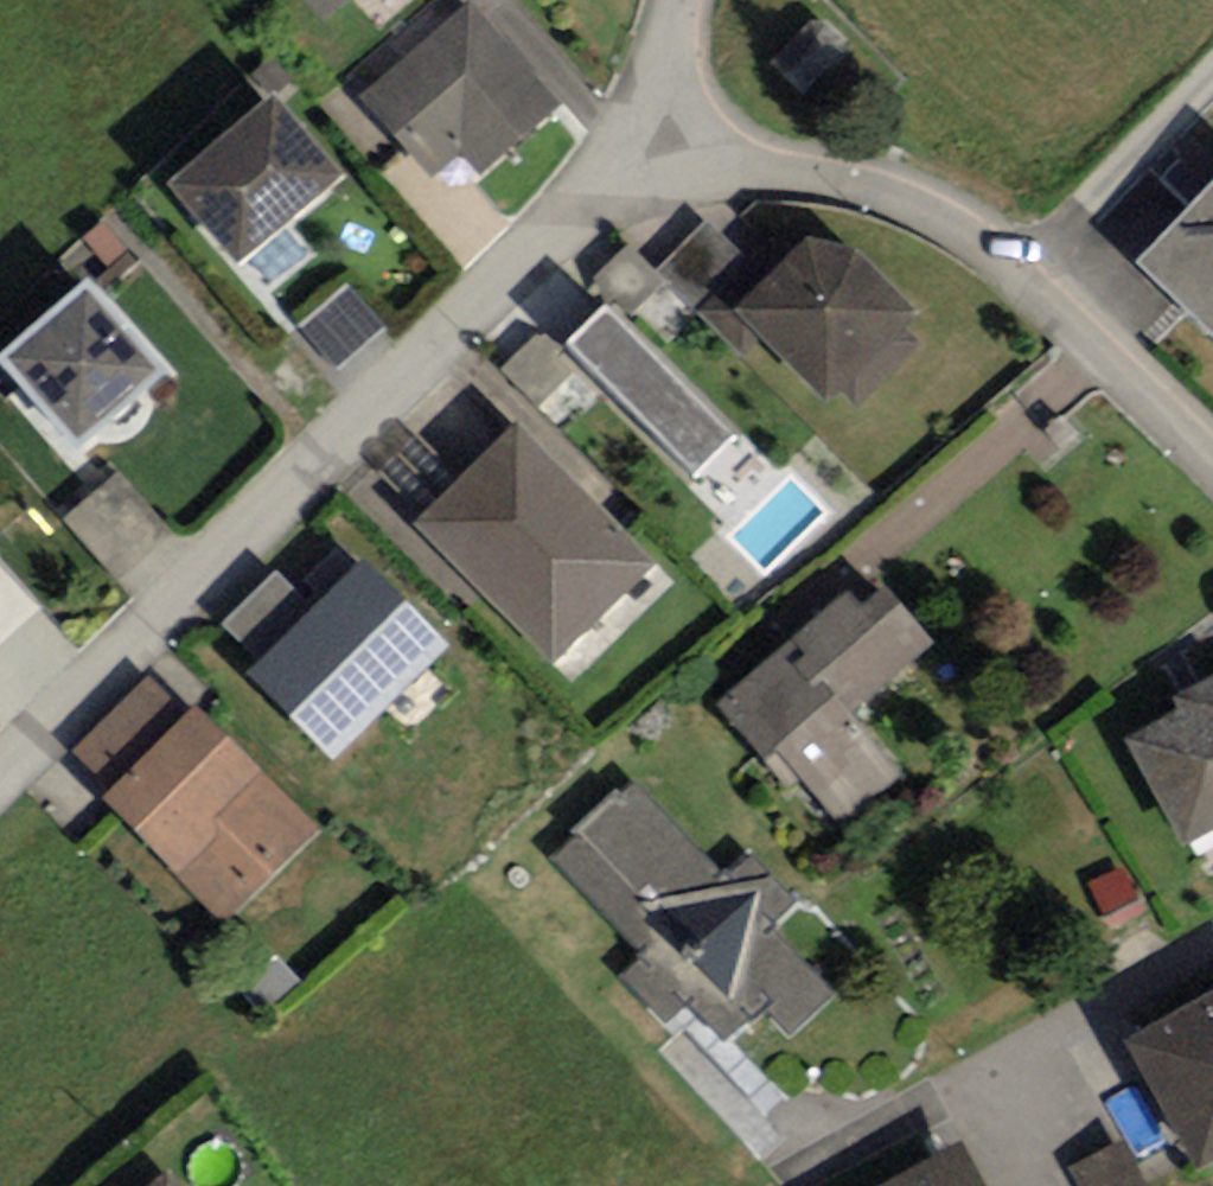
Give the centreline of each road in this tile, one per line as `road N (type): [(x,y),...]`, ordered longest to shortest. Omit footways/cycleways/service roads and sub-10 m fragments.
road 1 (residential): [(636,161),(0,783)]
road 2 (residential): [(636,161),(777,175),(901,207),(1006,265),(1212,466)]
road 3 (residential): [(685,0),(636,161)]

